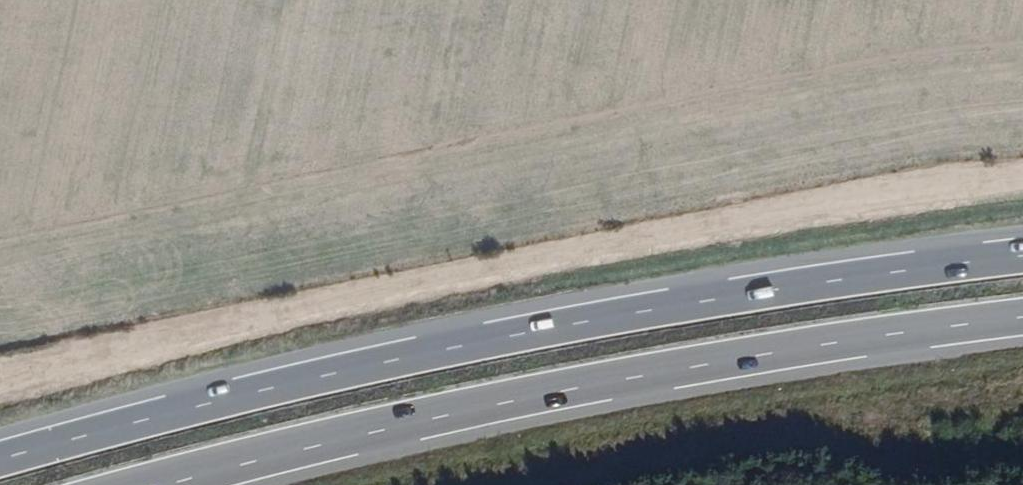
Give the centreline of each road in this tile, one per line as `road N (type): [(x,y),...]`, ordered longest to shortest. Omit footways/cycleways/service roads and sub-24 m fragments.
road 1 (trunk): [(1022,260),(616,316),(317,380),(0,462)]
road 2 (trunk): [(180,484),(620,383),(1022,323)]

